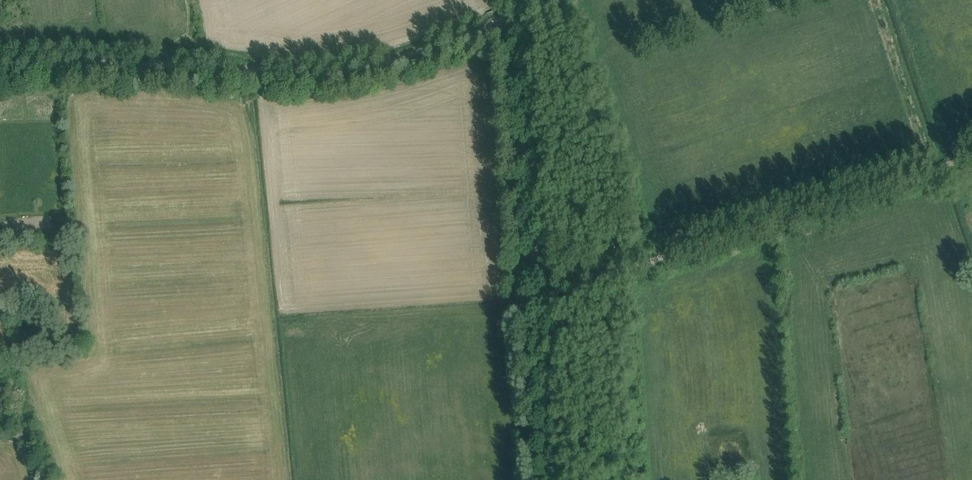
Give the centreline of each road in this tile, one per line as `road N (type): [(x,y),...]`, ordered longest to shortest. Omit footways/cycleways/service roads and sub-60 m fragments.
road 1 (unclassified): [(0,64),(316,73),(376,64),(514,20)]
road 2 (tertiary): [(552,479),(514,20)]
road 3 (track): [(537,295),(971,154)]
road 4 (track): [(42,479),(3,367)]

